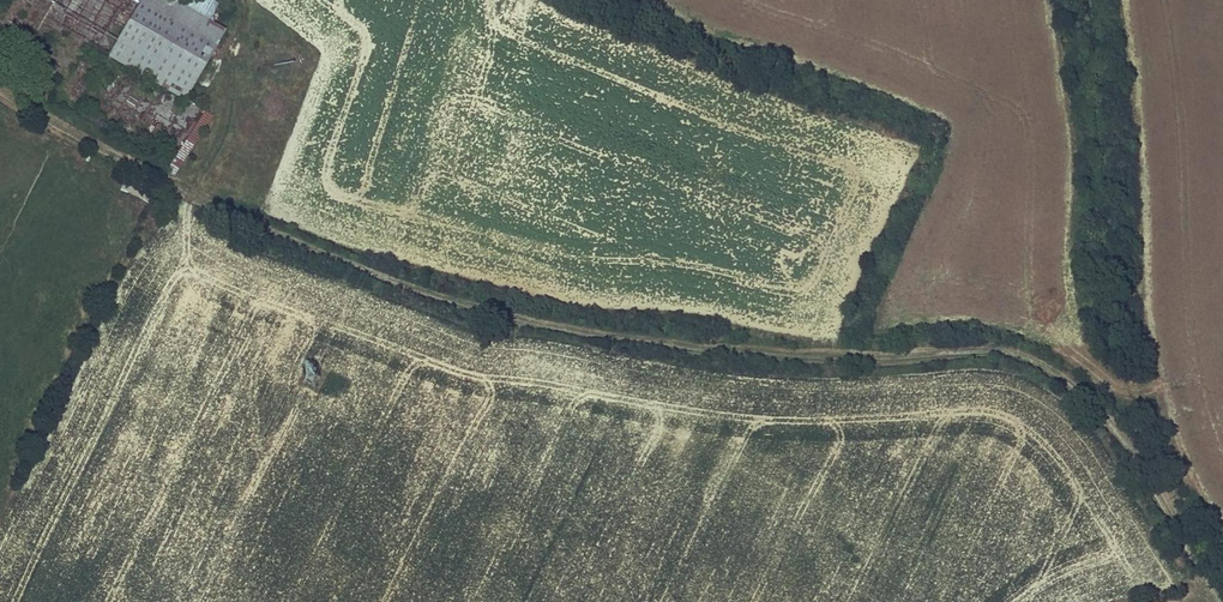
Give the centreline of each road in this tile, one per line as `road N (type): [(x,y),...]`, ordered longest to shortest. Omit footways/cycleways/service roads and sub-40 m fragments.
road 1 (track): [(0,92),(151,179),(390,281),(522,321),(687,348),(869,358),(985,351),(1032,360),(1071,385),(1143,469)]
road 2 (track): [(1143,469),(1147,446),(1113,307),(1090,0)]
road 3 (track): [(190,196),(234,136),(233,58),(244,33),(239,0)]
road 4 (track): [(1143,469),(1215,595)]

